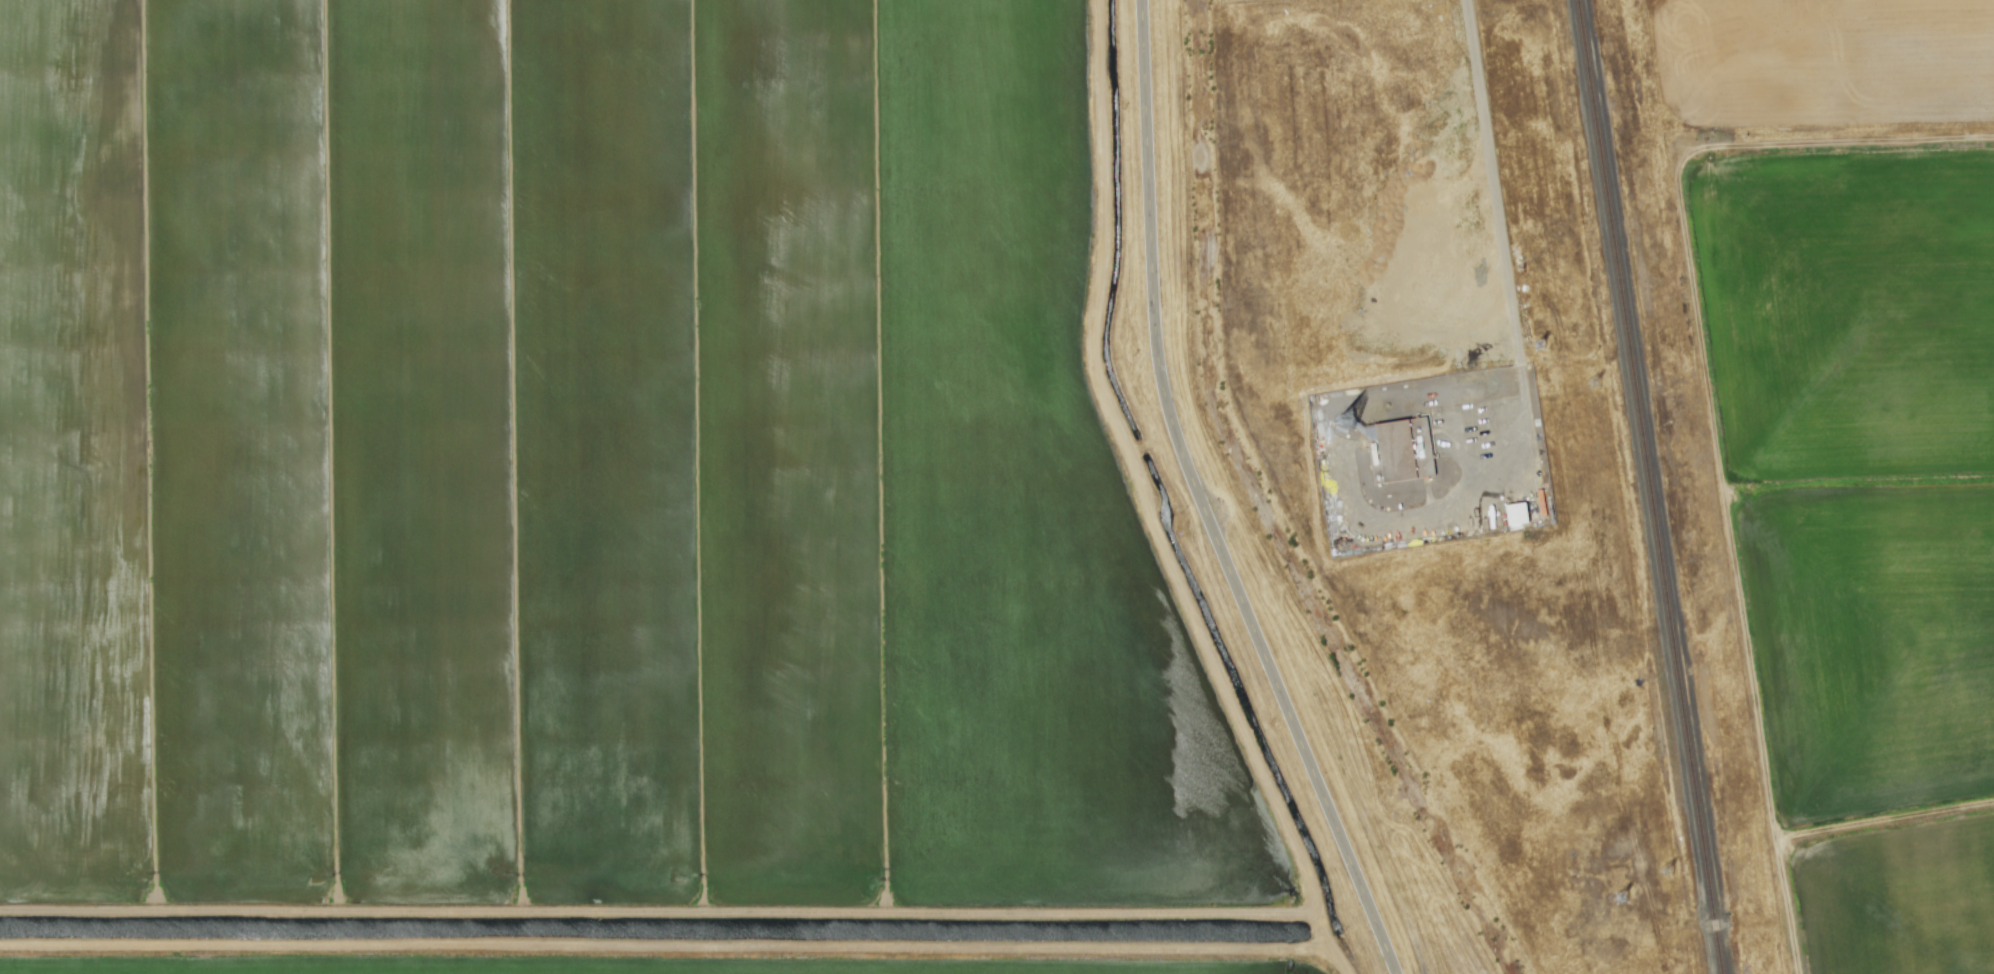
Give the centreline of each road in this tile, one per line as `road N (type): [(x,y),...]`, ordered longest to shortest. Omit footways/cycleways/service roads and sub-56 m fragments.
road 1 (tertiary): [(1139,0),(1152,409),(1388,973)]

